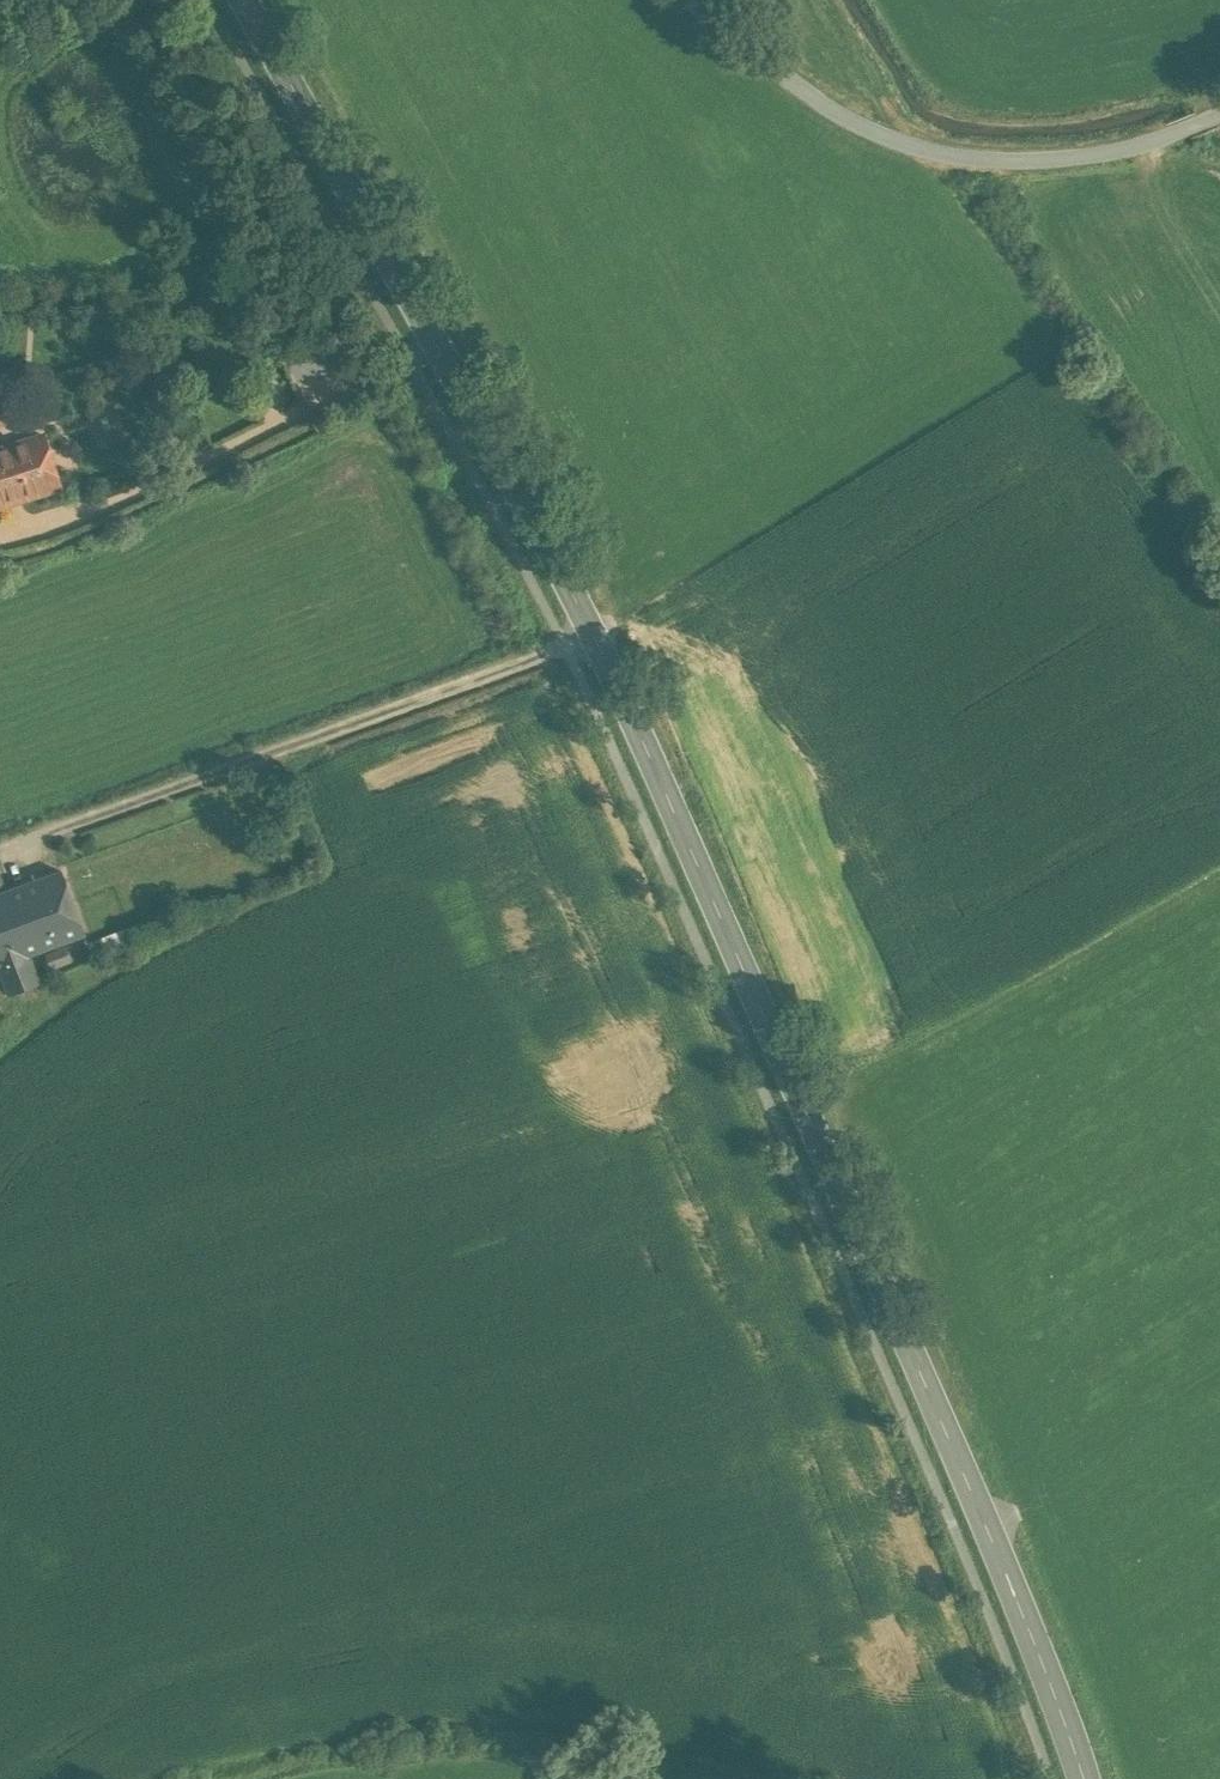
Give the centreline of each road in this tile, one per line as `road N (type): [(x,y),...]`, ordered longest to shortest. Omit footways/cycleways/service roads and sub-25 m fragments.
road 1 (secondary): [(1093,1778),(1059,1674),(934,1382),(596,639),(245,0)]

